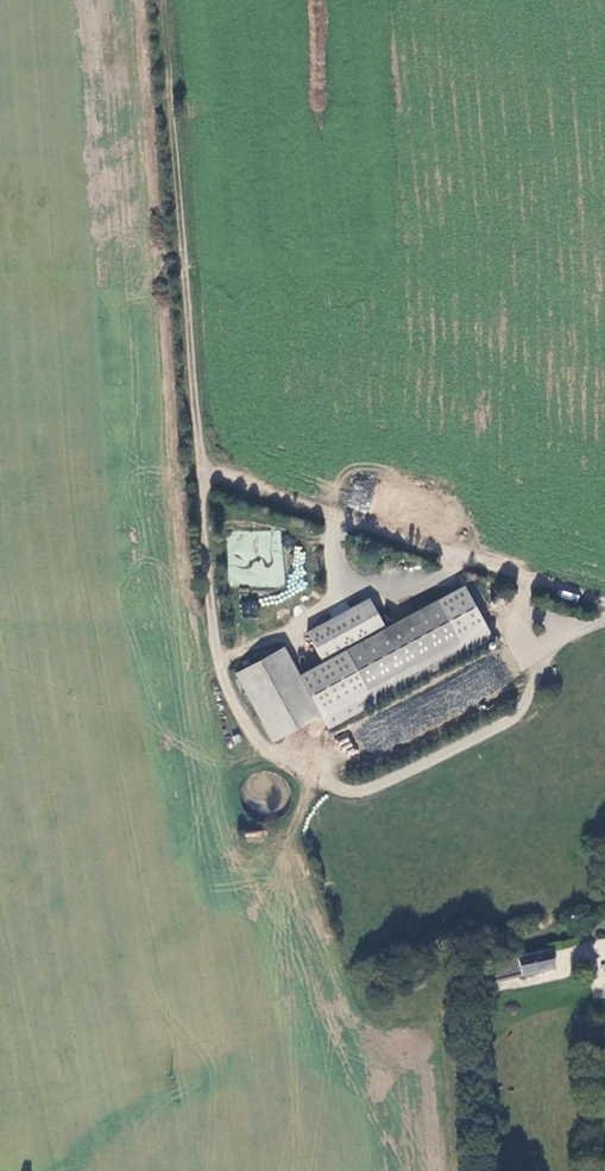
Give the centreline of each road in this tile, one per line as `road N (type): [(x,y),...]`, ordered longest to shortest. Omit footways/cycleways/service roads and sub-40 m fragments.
road 1 (track): [(604,601),(236,477),(208,475),(226,671),(316,840),(365,980),(583,932)]

